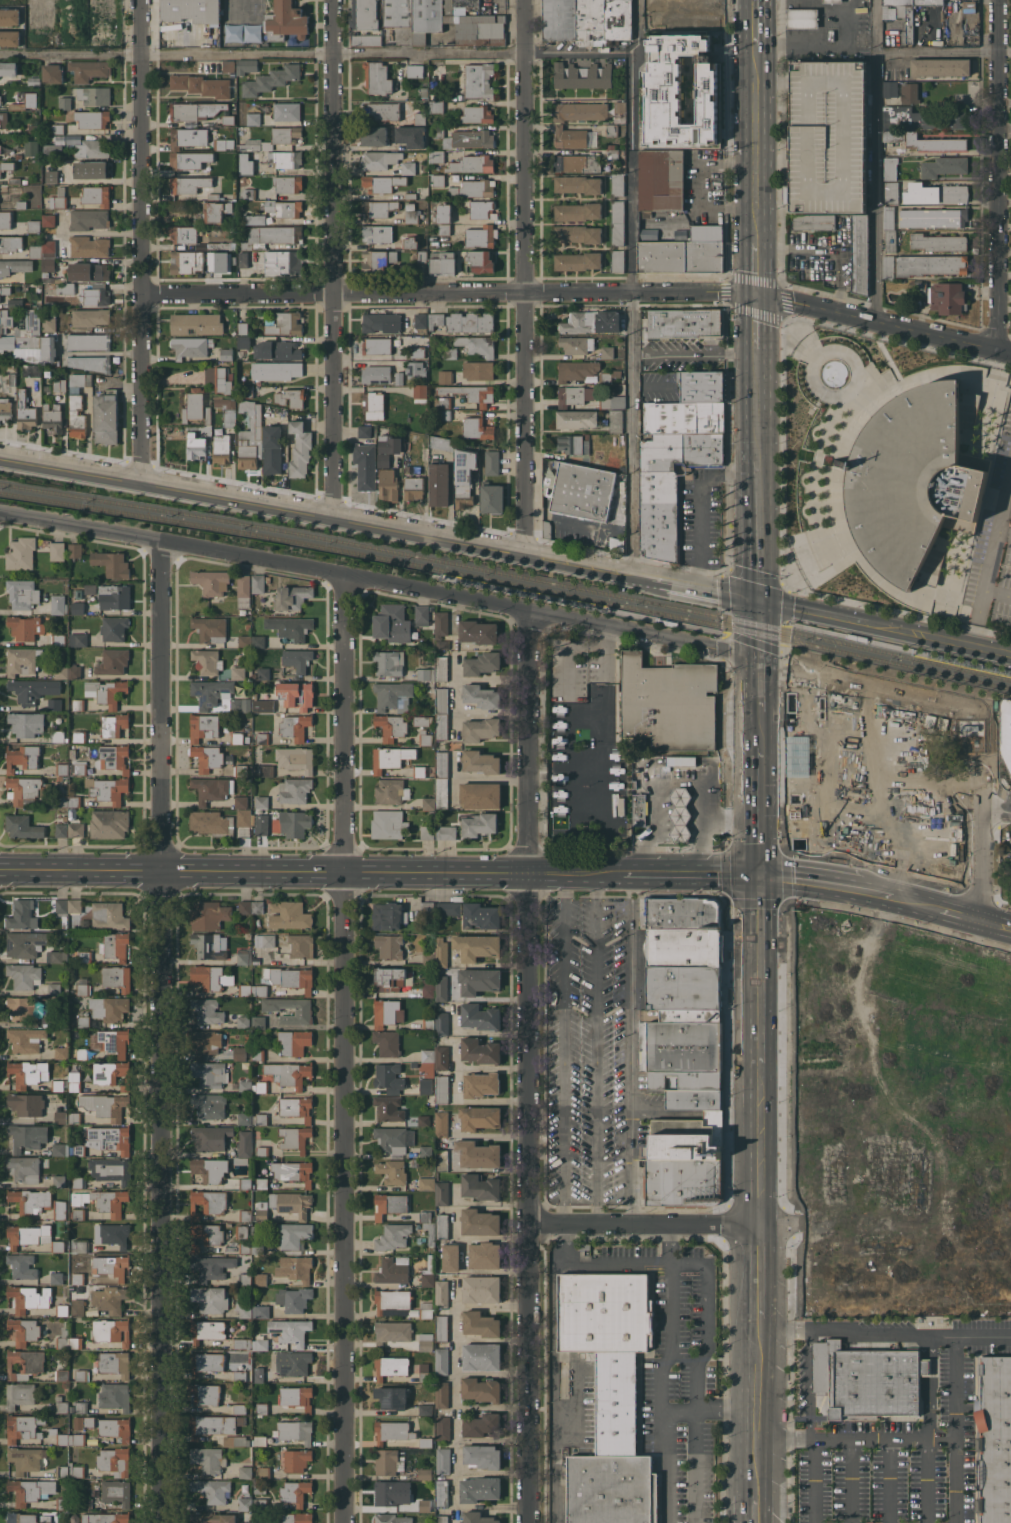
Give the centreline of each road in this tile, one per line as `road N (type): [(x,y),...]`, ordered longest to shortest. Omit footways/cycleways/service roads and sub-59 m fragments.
road 1 (residential): [(161,538),(160,1522)]
road 2 (residential): [(342,574),(343,1522)]
road 3 (residential): [(529,610),(527,1522)]
road 4 (residential): [(757,659),(0,513)]
road 5 (tertiary): [(756,594),(0,454)]
road 6 (residential): [(760,296),(144,292)]
road 7 (secondary): [(0,868),(613,873)]
road 8 (residential): [(527,0),(527,550)]
road 9 (residential): [(335,0),(335,514)]
road 10 (residential): [(142,0),(144,478)]
road 11 (residential): [(997,0),(1001,351)]
road 12 (residential): [(800,1225),(527,1224)]
road 13 (tertiary): [(1010,653),(756,594)]
road 14 (tertiary): [(1010,353),(760,296)]
road 15 (primary): [(759,239),(758,43)]
road 16 (primary): [(758,1225),(758,1029)]
road 17 (secondary): [(758,877),(909,900)]
road 18 (primary): [(758,1029),(758,877)]
road 19 (secondary): [(613,873),(758,877)]
road 20 (primary): [(758,485),(759,351)]

